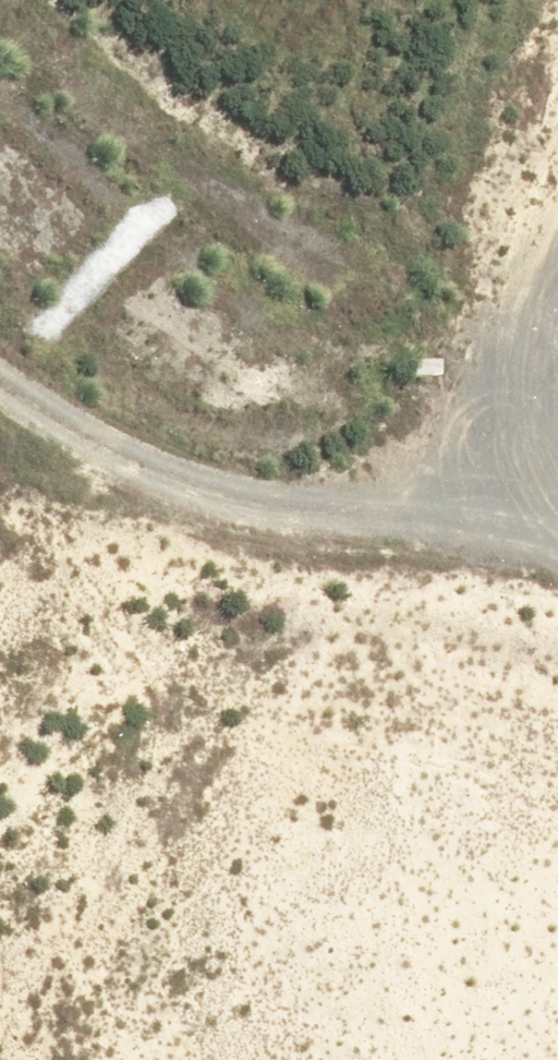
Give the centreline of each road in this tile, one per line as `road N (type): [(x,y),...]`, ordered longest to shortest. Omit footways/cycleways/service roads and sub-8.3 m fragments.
road 1 (unknown): [(0,97),(341,392),(557,526)]
road 2 (unknown): [(557,660),(337,527),(0,253)]
road 3 (unknown): [(0,842),(144,963),(314,1059)]
road 4 (unknown): [(123,946),(60,1059)]

